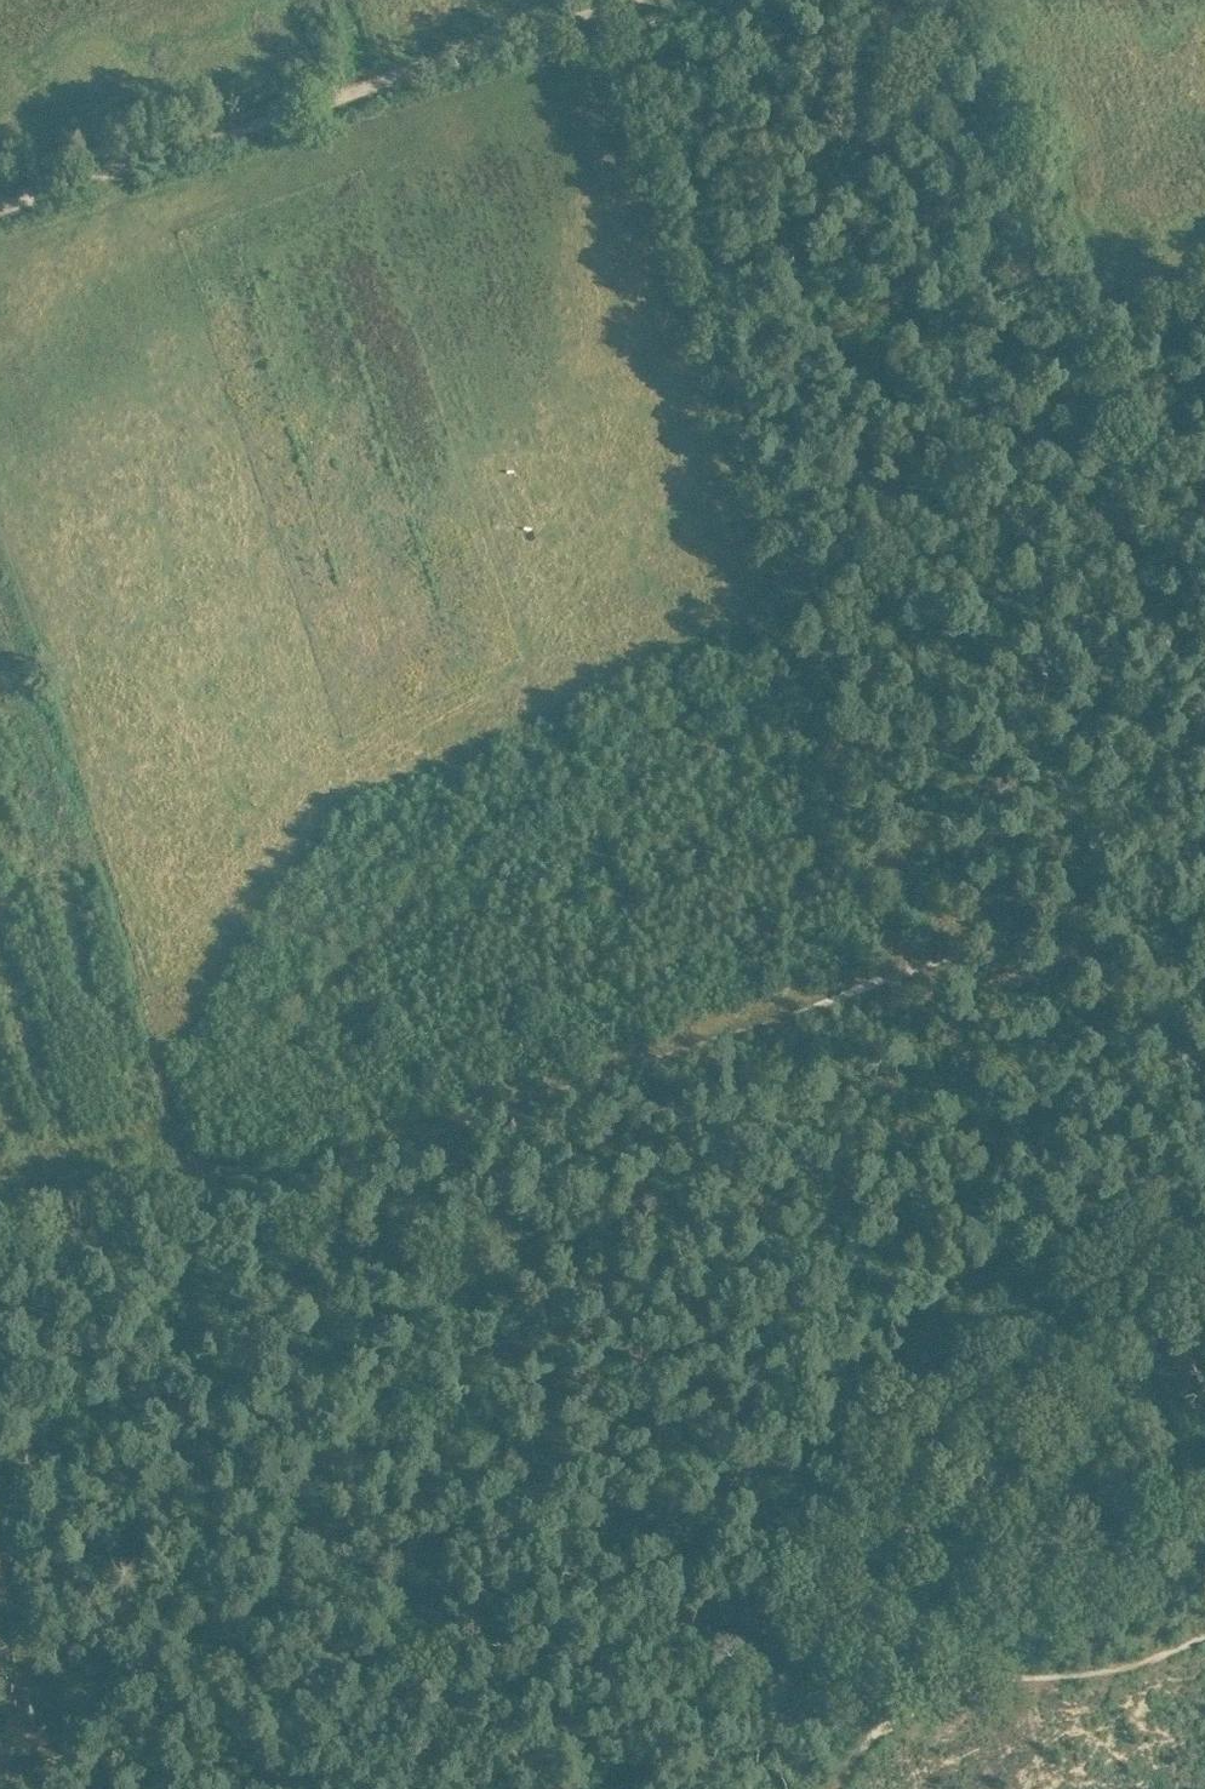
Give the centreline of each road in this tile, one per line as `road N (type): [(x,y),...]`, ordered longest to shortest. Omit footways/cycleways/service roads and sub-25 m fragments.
road 1 (track): [(1204,876),(0,1274)]
road 2 (track): [(0,209),(367,95)]
road 3 (track): [(367,95),(675,0)]

